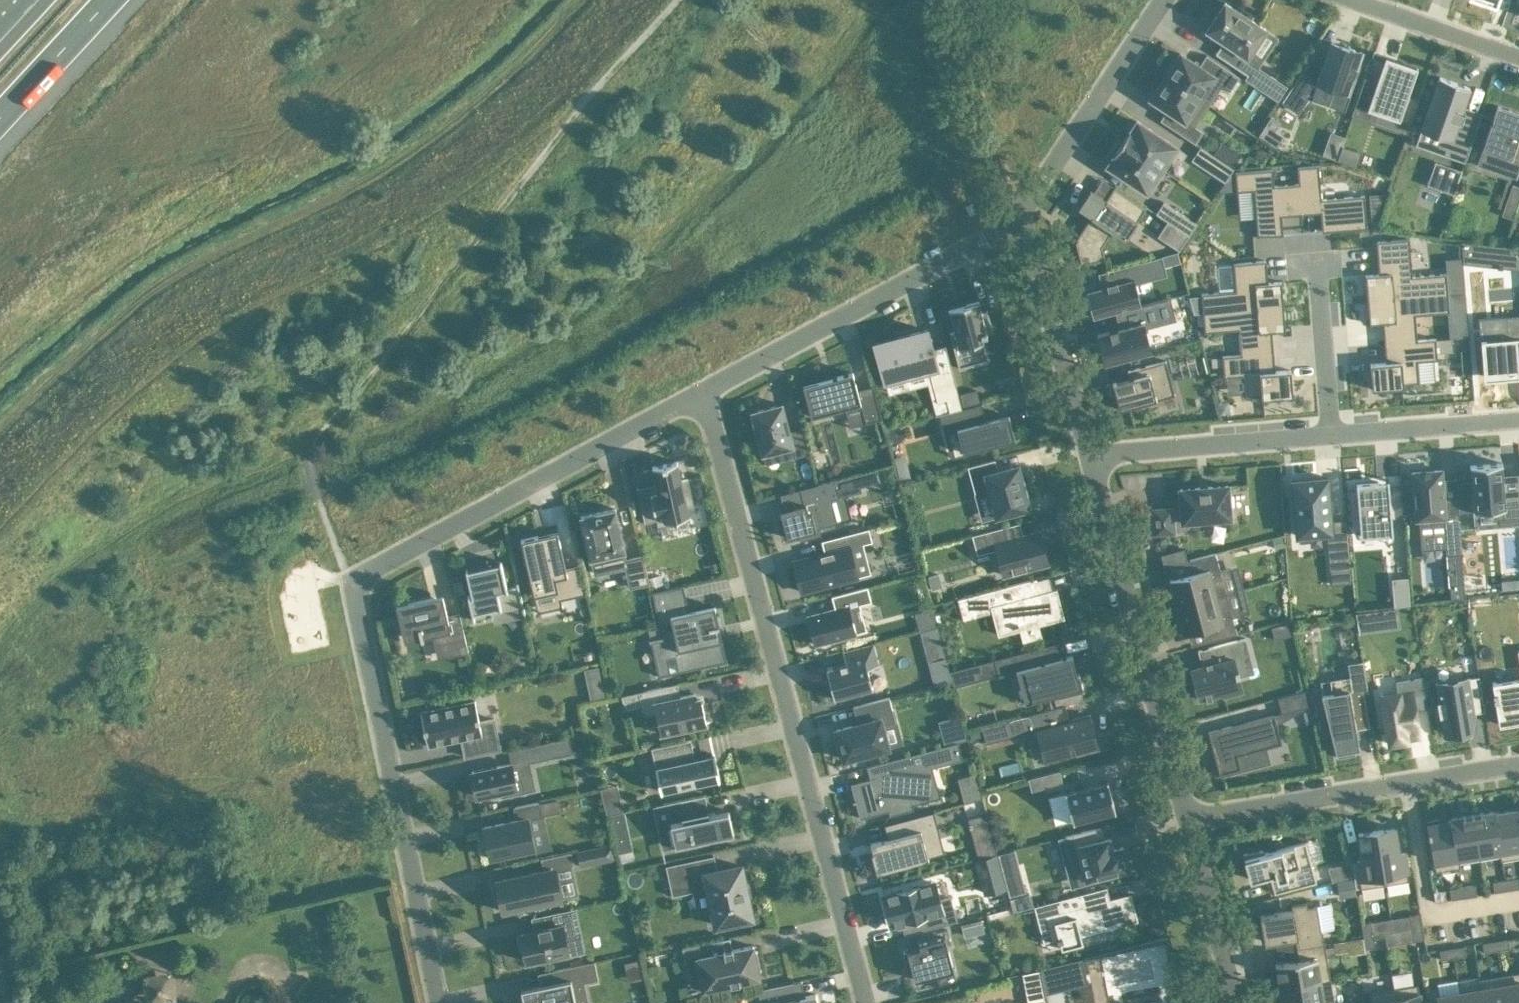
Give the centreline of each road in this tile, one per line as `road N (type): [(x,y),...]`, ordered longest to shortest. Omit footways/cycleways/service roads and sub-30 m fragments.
road 1 (residential): [(439,1002),(352,585),(366,567),(705,389)]
road 2 (track): [(0,427),(132,304),(208,251),(323,196),(487,95),(570,0)]
road 3 (residential): [(705,389),(867,1002)]
road 4 (residential): [(1187,822),(1087,455)]
road 5 (residential): [(705,389),(1022,215)]
road 6 (track): [(0,629),(94,549),(194,495),(308,451)]
road 7 (residential): [(1187,822),(1518,765)]
road 8 (residential): [(1163,0),(1022,215)]
road 9 (residential): [(1087,455),(1022,215)]
road 10 (residential): [(1330,437),(1087,455)]
road 11 (residential): [(1518,421),(1330,437)]
road 12 (residential): [(1236,1002),(1187,822)]
road 13 (residential): [(1330,437),(1317,261)]
road 14 (residential): [(1518,55),(1360,0)]
road 15 (motorway): [(0,122),(111,0)]

